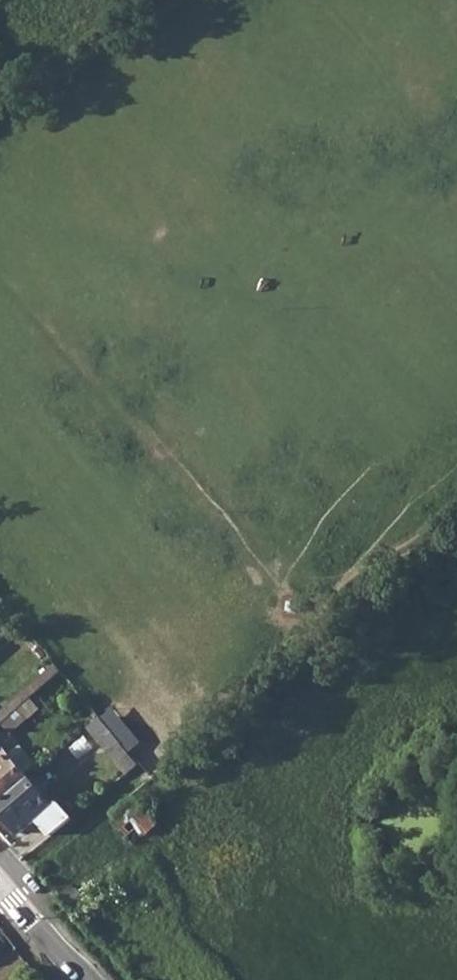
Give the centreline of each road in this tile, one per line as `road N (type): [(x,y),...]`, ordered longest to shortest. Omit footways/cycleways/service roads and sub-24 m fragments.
road 1 (secondary): [(88,979),(0,887)]

